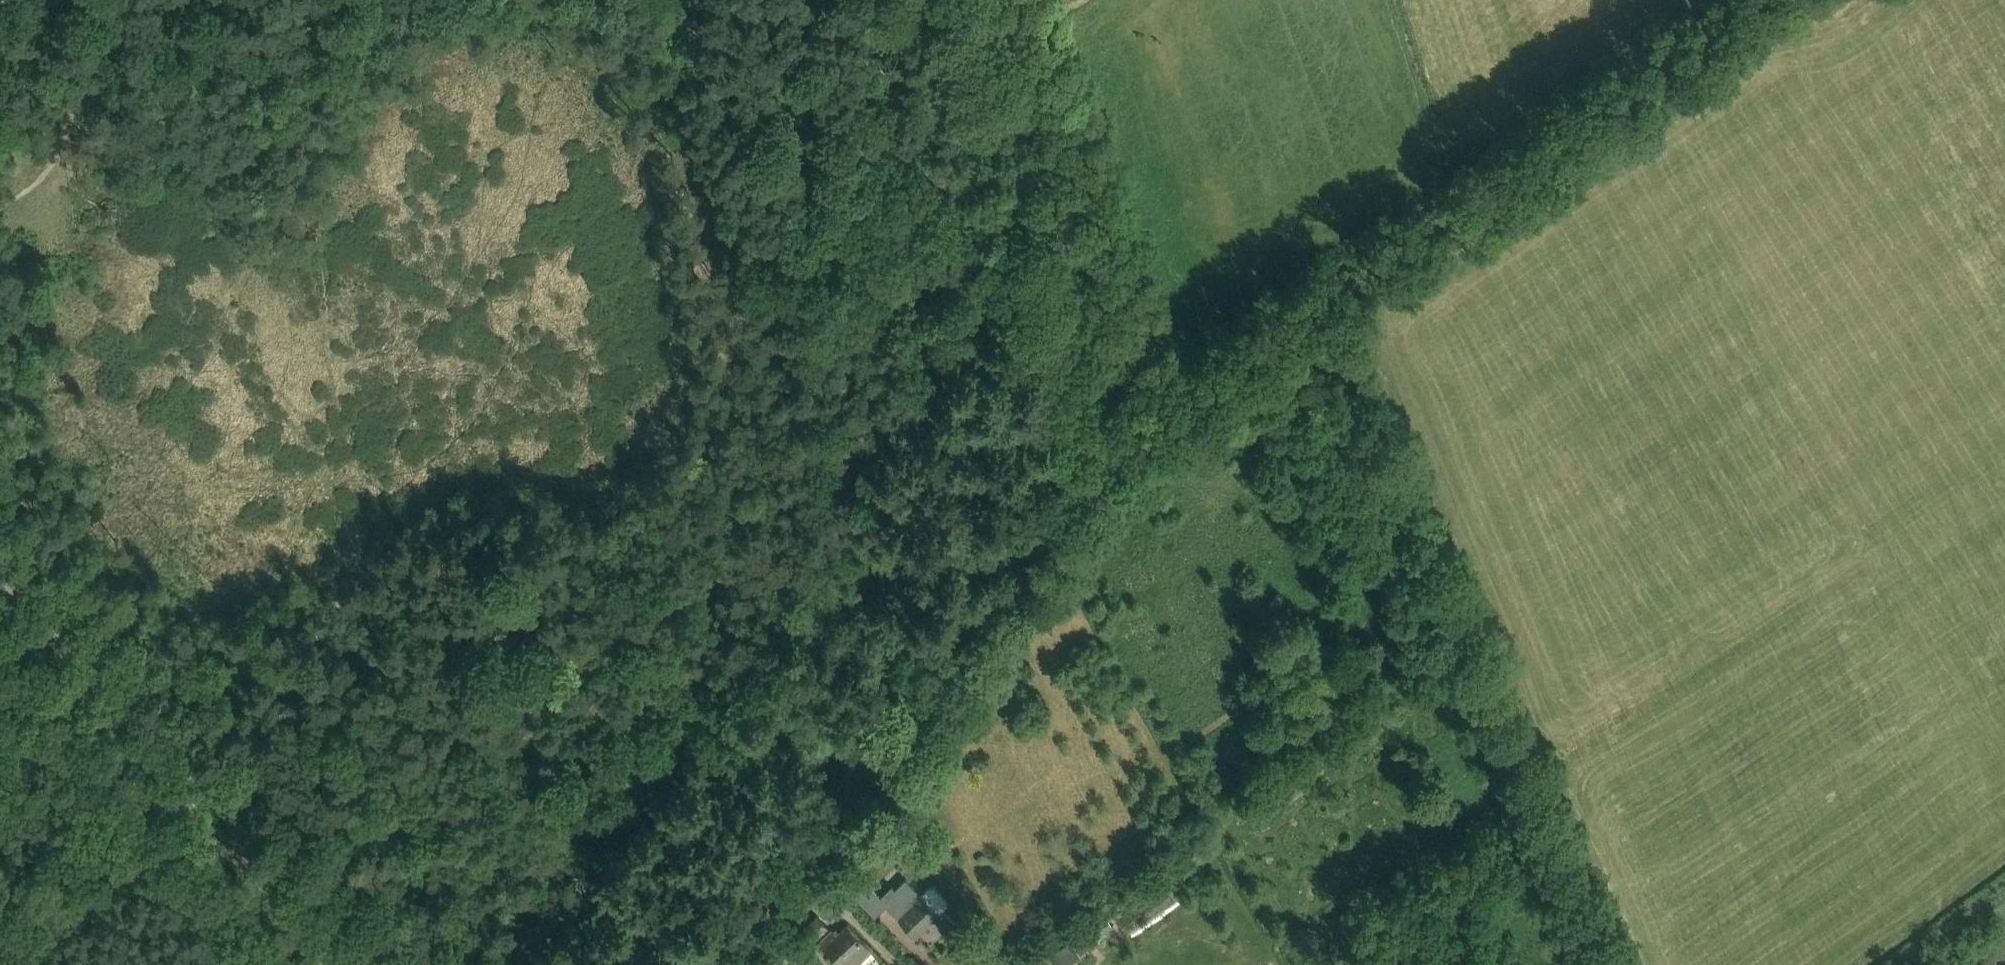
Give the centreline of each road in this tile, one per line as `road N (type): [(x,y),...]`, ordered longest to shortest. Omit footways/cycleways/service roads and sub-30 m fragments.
road 1 (track): [(737,964),(888,745),(1108,456),(1762,0)]
road 2 (track): [(339,964),(212,829),(0,567)]

